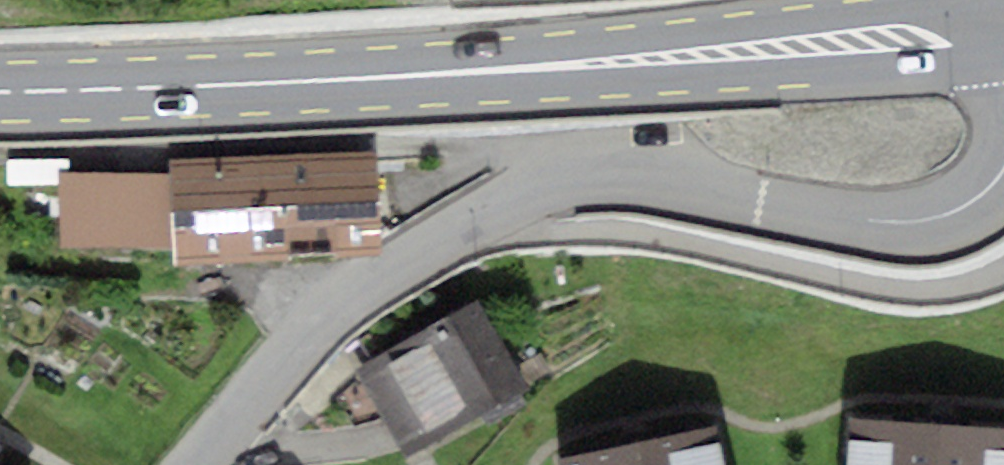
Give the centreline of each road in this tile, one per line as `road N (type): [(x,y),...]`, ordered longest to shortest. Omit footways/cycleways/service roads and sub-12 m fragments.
road 1 (primary): [(1003,38),(190,89),(0,93)]
road 2 (residential): [(199,464),(340,308),(437,239),(541,185),(597,174),(668,177),(865,223),(946,225),(988,198),(1003,175)]

